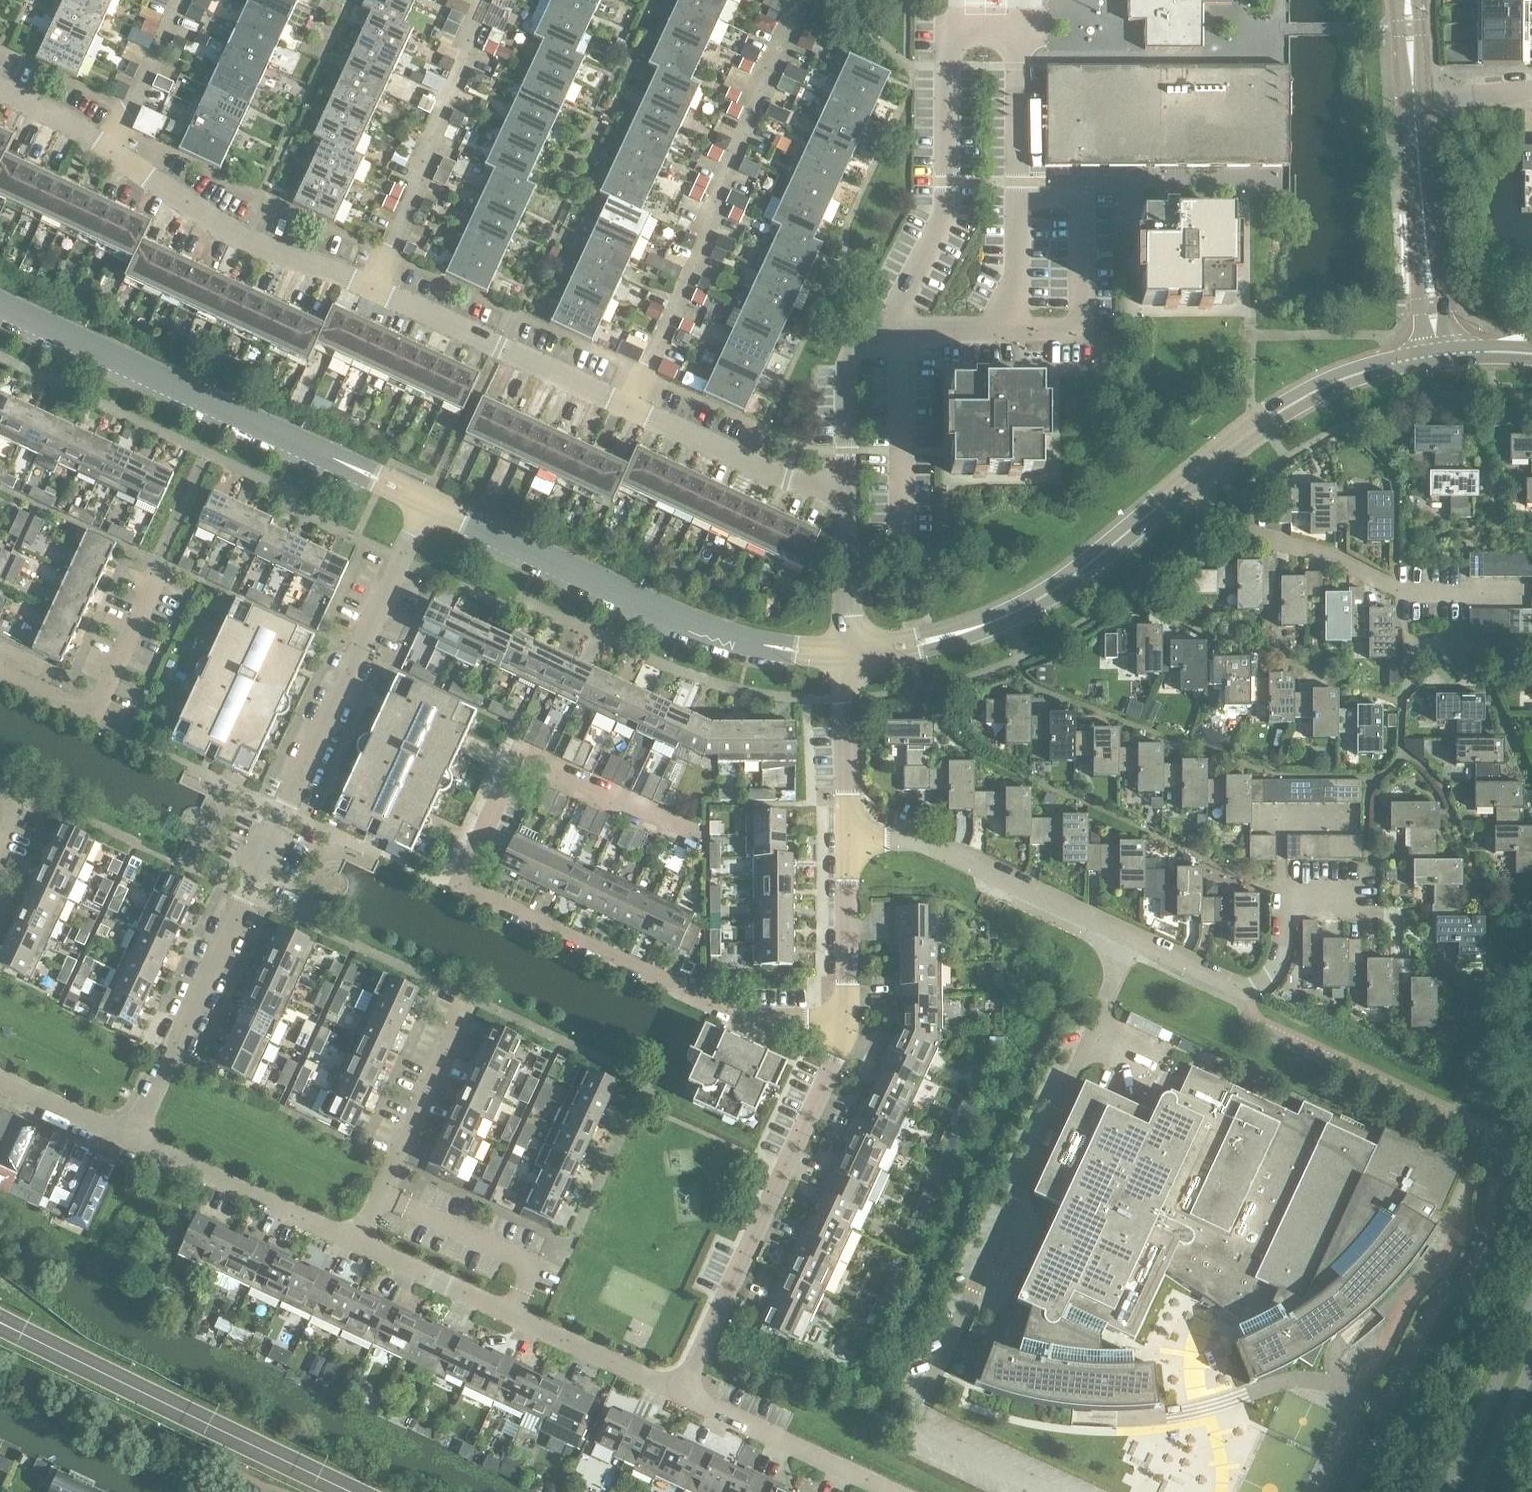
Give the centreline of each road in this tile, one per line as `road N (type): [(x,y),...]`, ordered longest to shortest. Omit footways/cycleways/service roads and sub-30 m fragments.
road 1 (residential): [(120,1135),(425,503)]
road 2 (residential): [(1375,899),(1282,900),(1280,948),(1241,995),(967,866),(888,843),(848,841)]
road 3 (residential): [(829,1021),(764,1025),(460,887),(519,760)]
road 4 (tertiary): [(425,503),(0,304)]
road 5 (tertiary): [(842,653),(750,645),(425,503)]
road 6 (residential): [(625,405),(696,254),(707,197),(796,0)]
road 7 (residential): [(675,1390),(829,1021)]
road 8 (residential): [(842,653),(844,505),(625,405)]
road 9 (residential): [(1173,482),(1262,543),(1337,561),(1386,584),(1530,592)]
road 10 (tertiary): [(842,653),(977,626),(1073,569),(1173,482)]
road 11 (residential): [(675,1390),(347,1242)]
road 12 (residential): [(371,286),(487,0)]
road 13 (residential): [(371,286),(249,245),(101,143)]
road 14 (tertiary): [(1173,482),(1221,441),(1315,388),(1433,354)]
road 15 (residential): [(625,405),(371,286)]
road 16 (residential): [(347,1242),(460,994)]
road 17 (residential): [(0,672),(91,714),(160,566)]
road 18 (tertiary): [(1433,354),(1414,93)]
road 19 (residential): [(347,1242),(120,1135)]
road 20 (residential): [(892,1491),(675,1390)]
road 21 (secondary): [(1531,1303),(1450,1491)]
road 22 (residential): [(848,841),(842,653)]
road 23 (residential): [(829,1021),(848,841)]
road 24 (residential): [(101,143),(125,120),(181,0)]
road 25 (secondary): [(1478,1491),(1531,1368)]
road 26 (residential): [(120,1135),(0,1079)]

